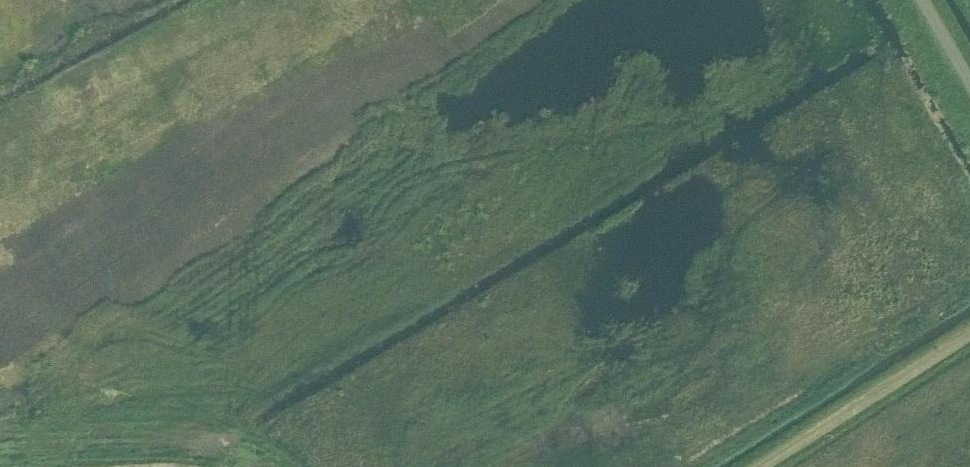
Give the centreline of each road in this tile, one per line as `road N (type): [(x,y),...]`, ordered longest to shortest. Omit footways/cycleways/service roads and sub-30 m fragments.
road 1 (unclassified): [(756,466),(969,331)]

